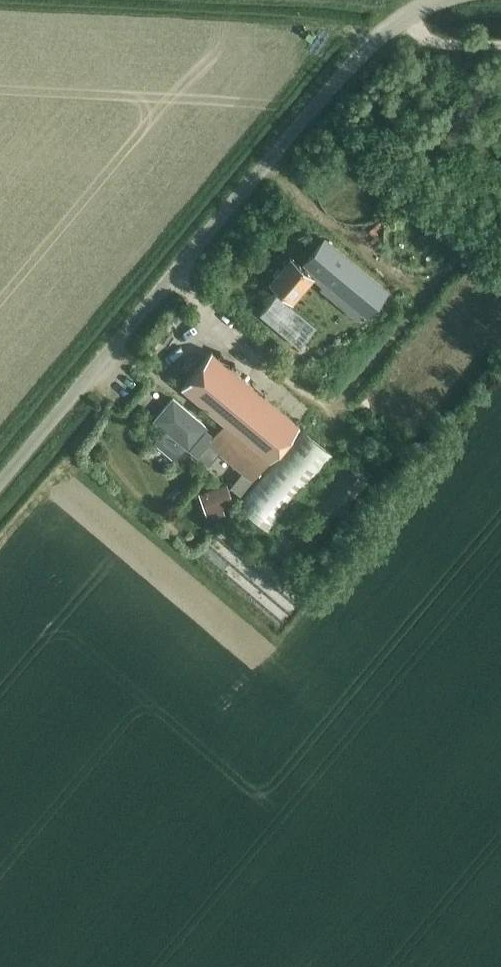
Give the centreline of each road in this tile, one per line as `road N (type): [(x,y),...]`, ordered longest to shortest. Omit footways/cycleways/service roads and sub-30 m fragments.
road 1 (unclassified): [(0,483),(363,50),(444,0)]

